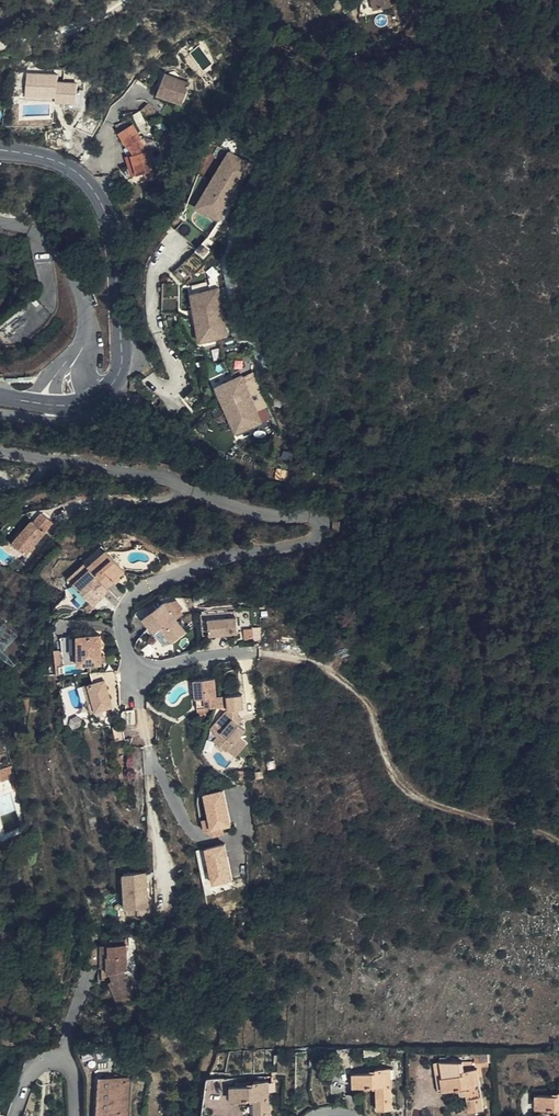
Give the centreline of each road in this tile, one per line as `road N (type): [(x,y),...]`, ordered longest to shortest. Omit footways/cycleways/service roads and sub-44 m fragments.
road 1 (residential): [(0,451),(163,476),(251,511),(323,524),(308,543),(206,564),(142,589),(123,618),(140,666)]
road 2 (track): [(260,652),(319,664),(366,698),(408,789),(558,842)]
road 3 (tertiary): [(0,148),(72,167),(108,213),(123,356),(117,378),(98,399)]
road 4 (unclassified): [(90,327),(81,288),(55,245),(0,222)]
road 5 (residential): [(17,1115),(32,1073),(59,1060),(74,1076),(77,1115)]
road 6 (residential): [(140,666),(260,652)]
road 7 (residential): [(0,414),(83,427),(99,416),(98,399)]

